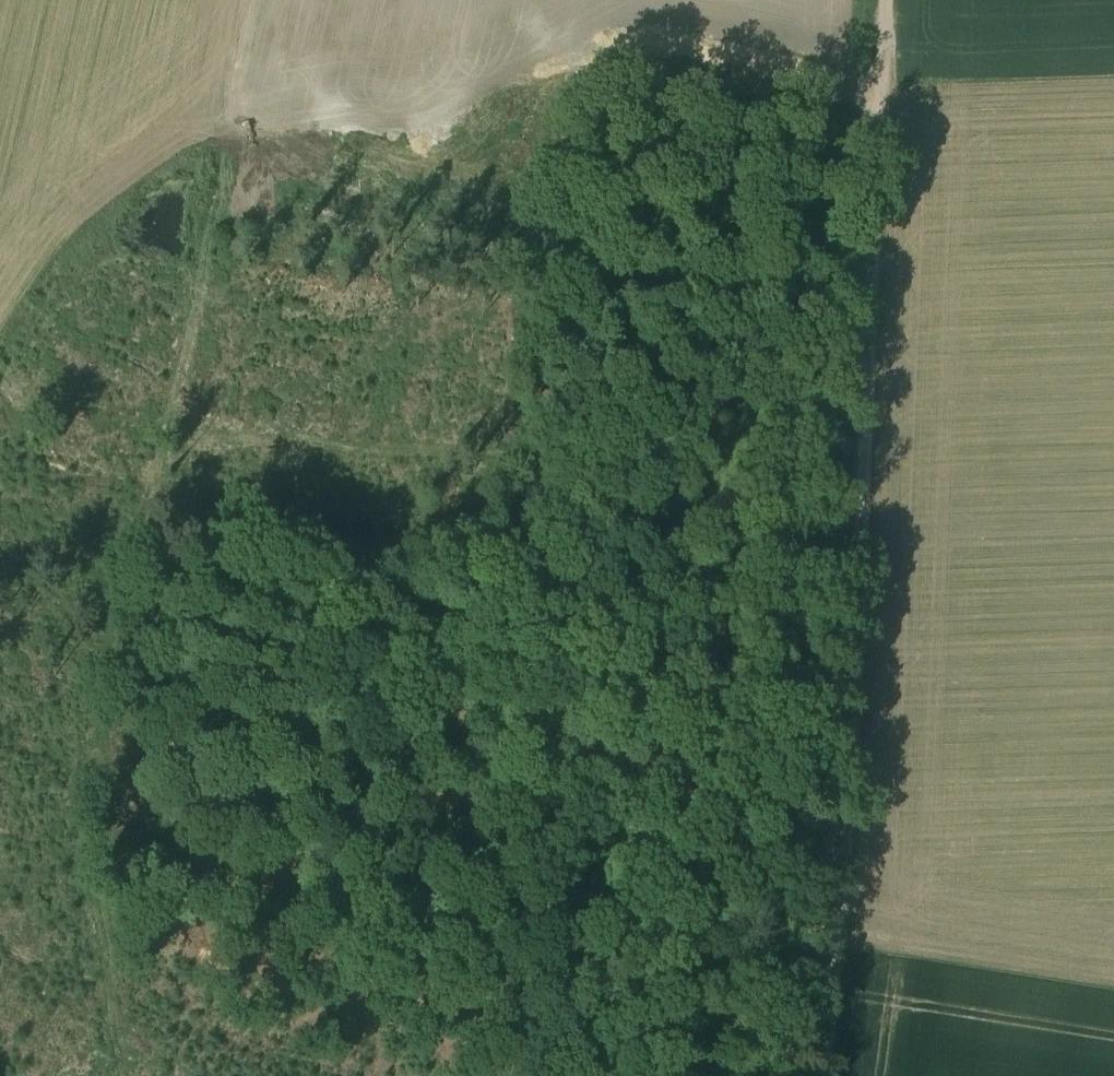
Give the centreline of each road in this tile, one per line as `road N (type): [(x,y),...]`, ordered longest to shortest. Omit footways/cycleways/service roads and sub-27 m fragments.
road 1 (track): [(821,1075),(861,635),(886,0)]

